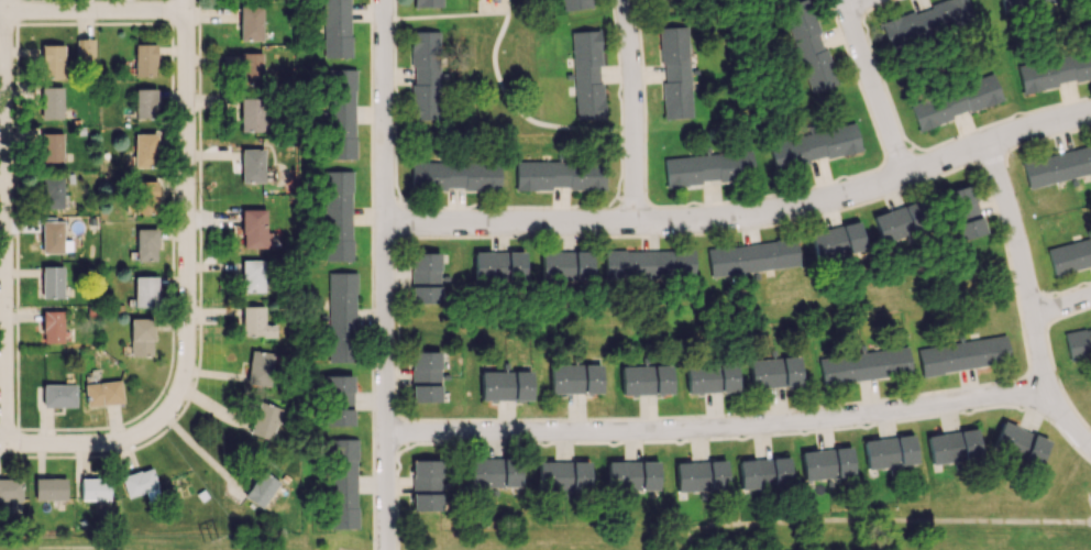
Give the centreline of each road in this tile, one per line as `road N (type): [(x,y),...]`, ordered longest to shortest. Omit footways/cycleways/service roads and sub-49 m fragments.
road 1 (residential): [(387,226),(748,220),(820,205),(1090,114)]
road 2 (residential): [(386,437),(774,426),(1053,394)]
road 3 (residential): [(388,549),(382,0)]
road 4 (residential): [(6,0),(5,449)]
road 5 (residential): [(187,0),(188,307)]
road 6 (residential): [(0,449),(104,447),(143,436),(169,416),(183,382),(188,307)]
road 7 (residential): [(993,144),(1053,394)]
road 8 (residential): [(623,0),(636,223)]
road 9 (residential): [(910,176),(841,0)]
road 10 (residential): [(0,14),(187,13)]

